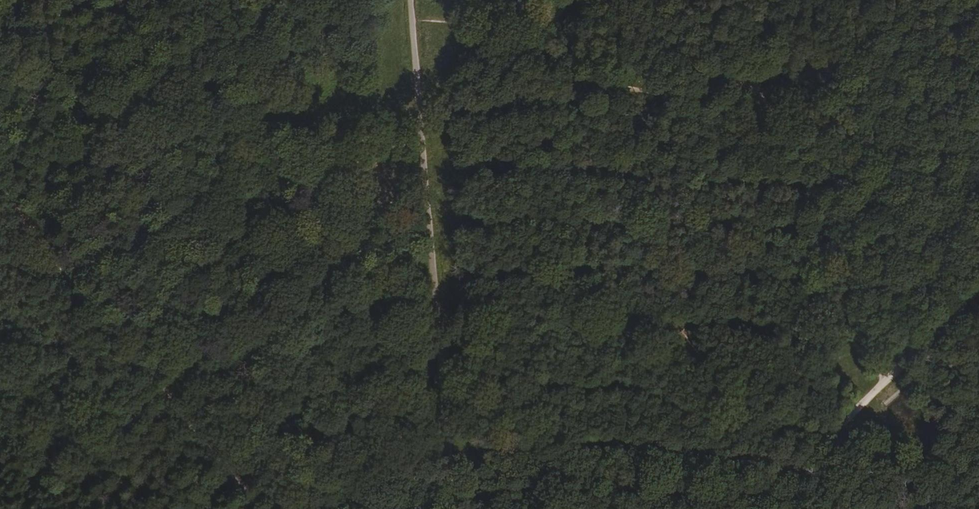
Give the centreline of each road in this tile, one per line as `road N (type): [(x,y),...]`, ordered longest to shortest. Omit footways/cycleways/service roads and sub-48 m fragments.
road 1 (track): [(439,508),(410,0)]
road 2 (track): [(743,508),(881,388)]
road 3 (track): [(881,388),(978,302)]

